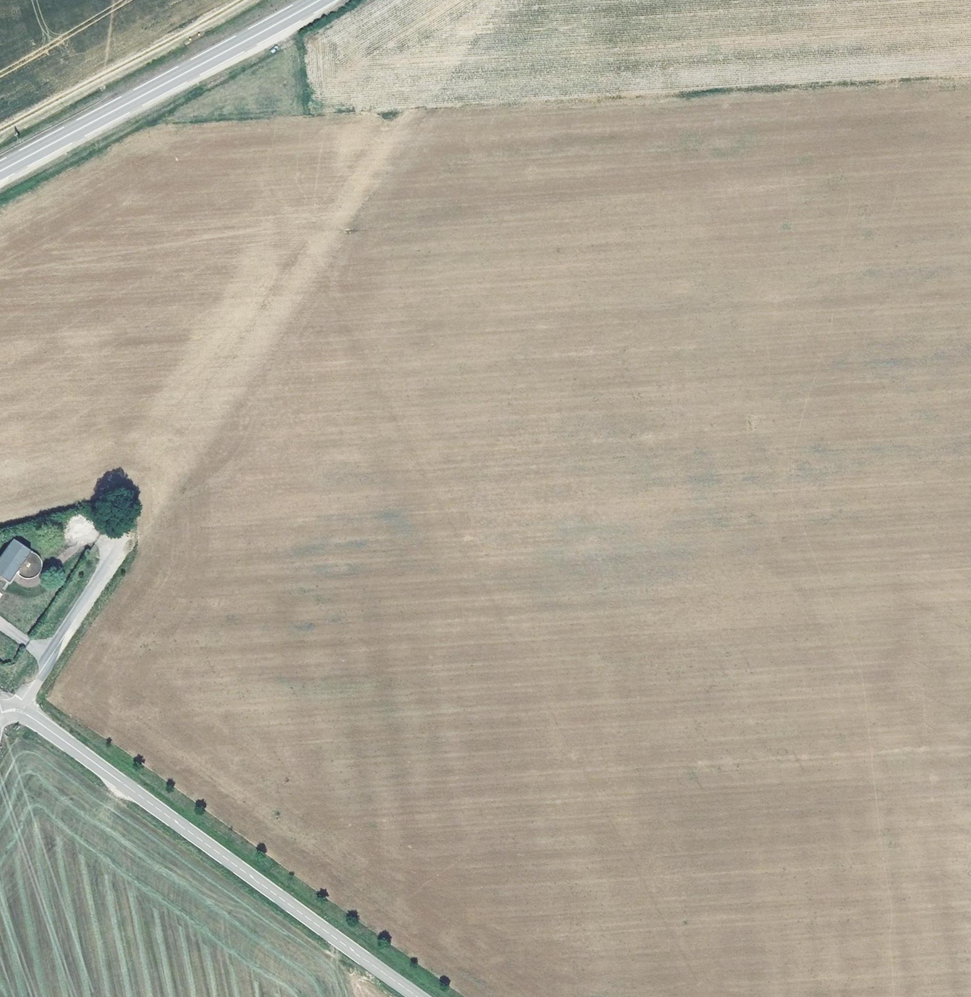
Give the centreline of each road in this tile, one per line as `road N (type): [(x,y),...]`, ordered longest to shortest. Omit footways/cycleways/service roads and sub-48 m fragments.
road 1 (unclassified): [(0,713),(20,710),(38,721),(414,996)]
road 2 (secondary): [(319,0),(0,171)]

